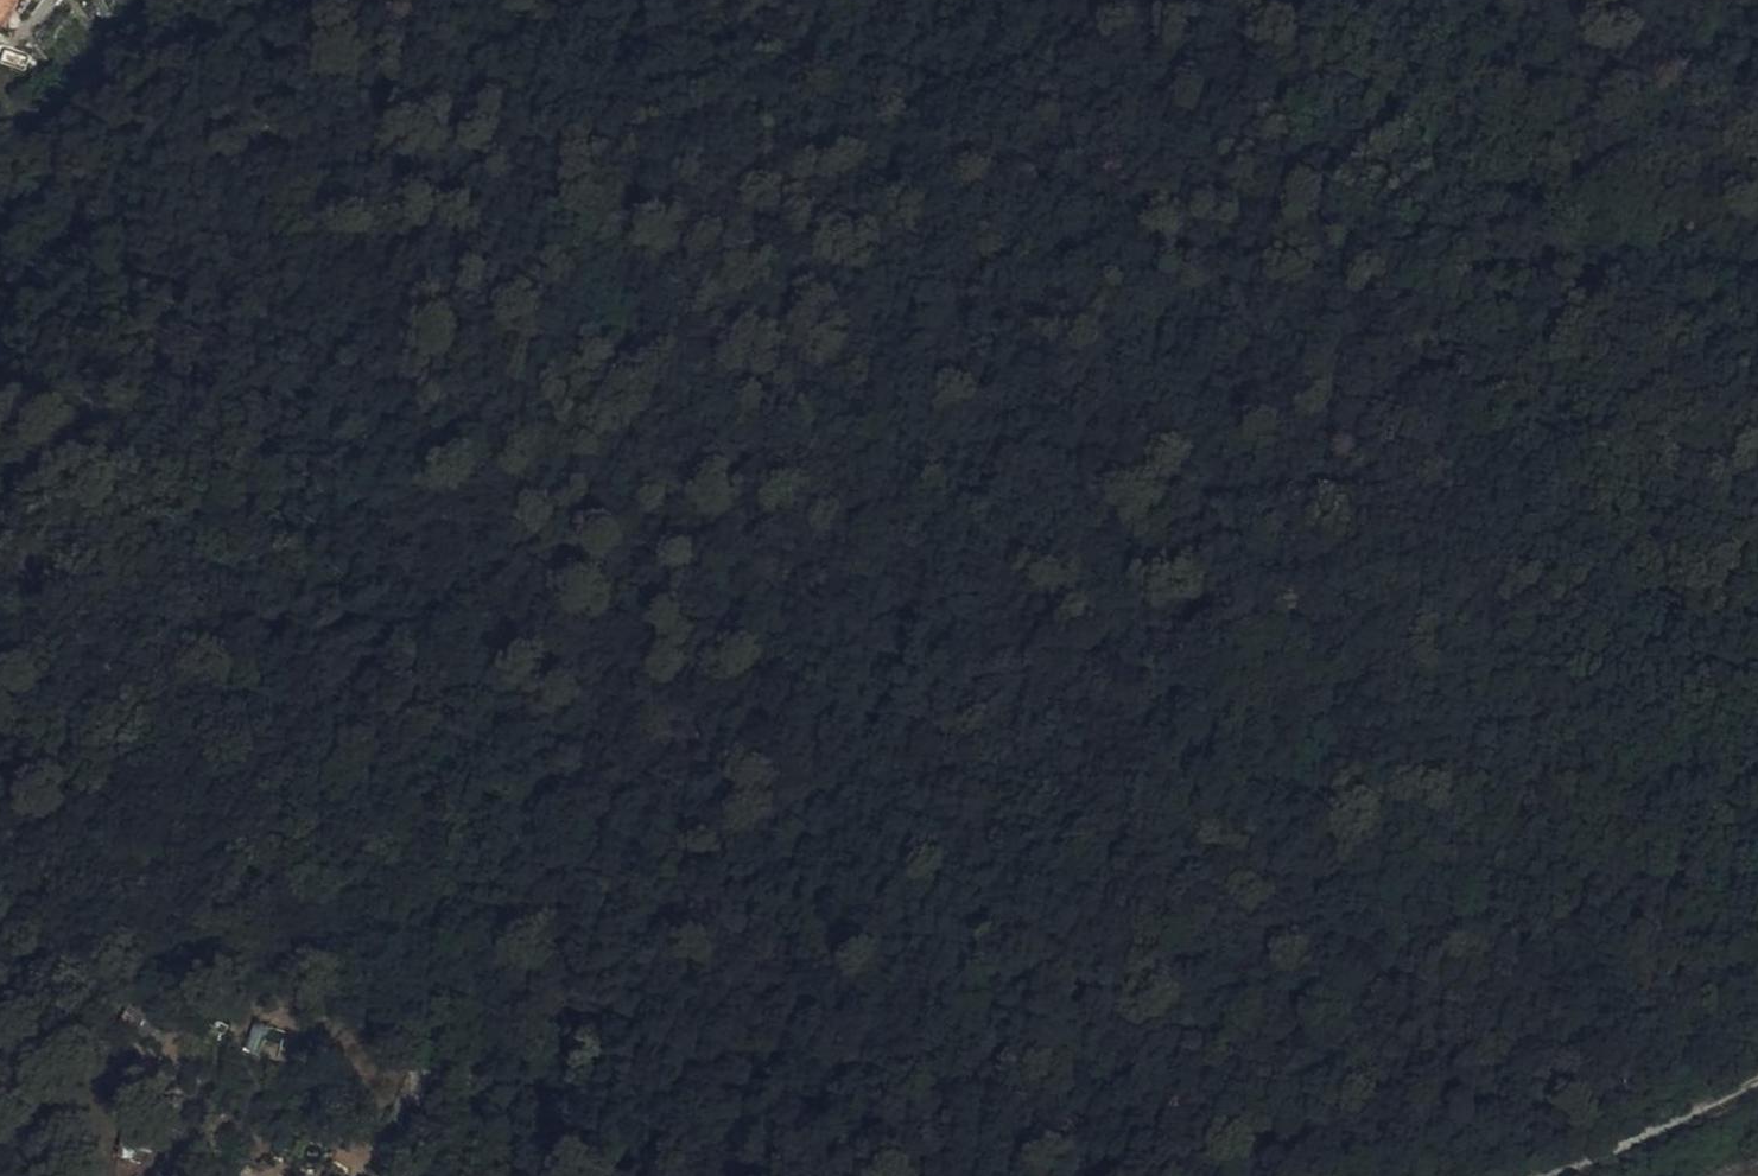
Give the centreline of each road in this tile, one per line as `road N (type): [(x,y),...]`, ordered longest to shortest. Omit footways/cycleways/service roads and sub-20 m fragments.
road 1 (track): [(1539,1175),(1665,1129),(1757,1081)]

